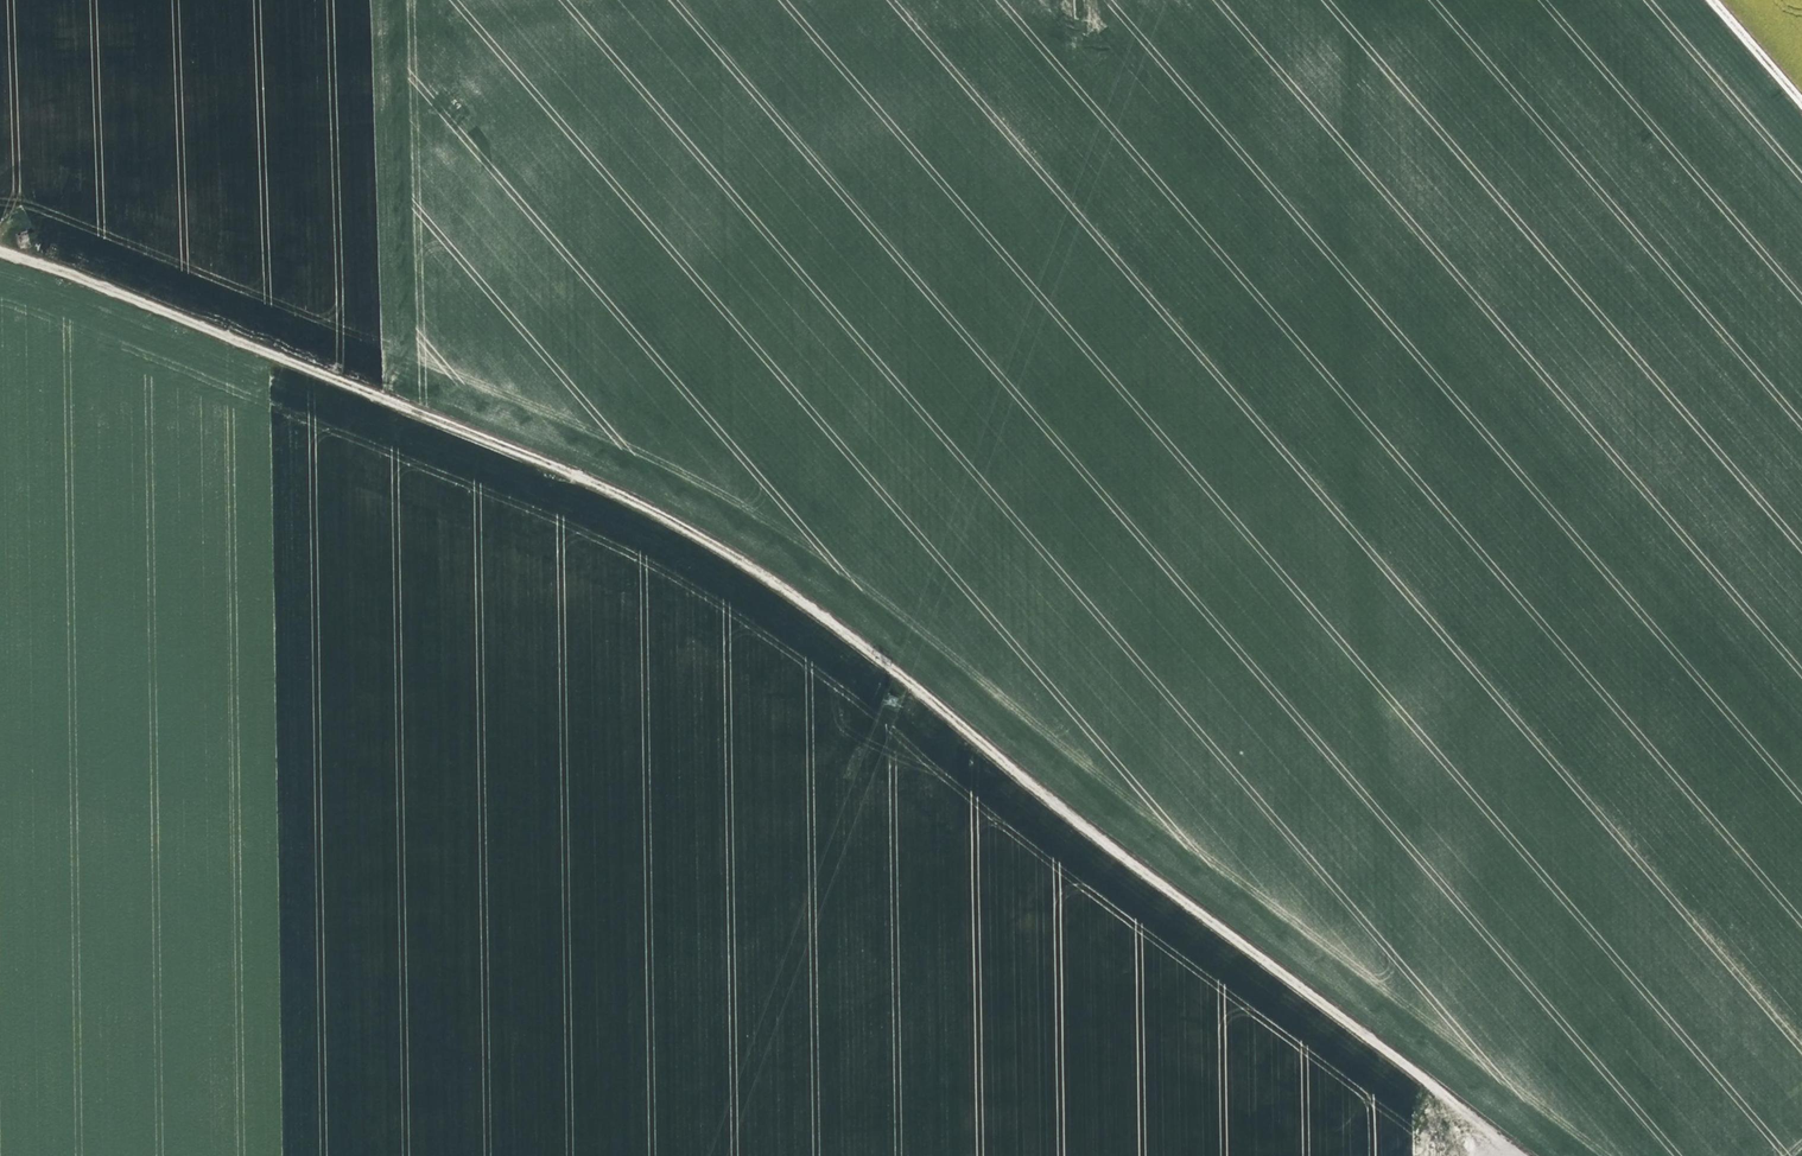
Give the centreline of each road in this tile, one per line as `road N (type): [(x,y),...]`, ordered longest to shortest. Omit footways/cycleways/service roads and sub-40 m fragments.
road 1 (track): [(1523,1155),(1098,837),(887,665),(730,555),(623,495),(0,251)]
road 2 (track): [(1711,0),(1801,104)]

